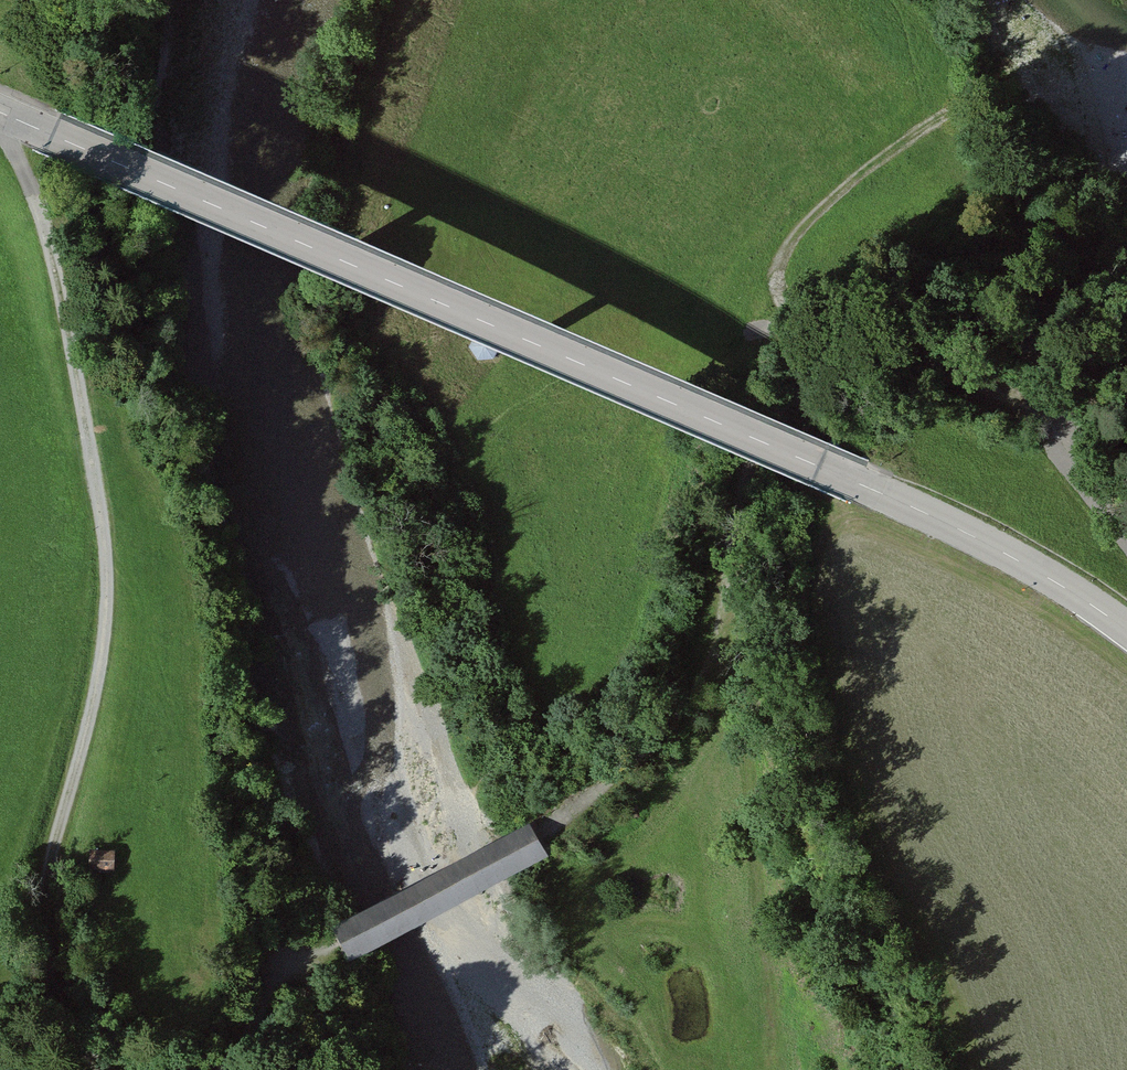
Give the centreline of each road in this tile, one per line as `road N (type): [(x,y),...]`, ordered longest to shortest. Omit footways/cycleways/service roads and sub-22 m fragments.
road 1 (tertiary): [(1126,630),(945,522),(0,113)]
road 2 (track): [(224,1069),(250,1046),(262,999),(341,941),(541,843),(625,772),(710,661),(742,478),(799,397),(857,364),(921,360),(1059,433)]
road 3 (track): [(0,122),(29,180),(52,260),(109,592),(97,697),(53,853),(44,922),(54,960),(127,1069)]
road 4 (track): [(1035,108),(978,97),(845,186),(797,250),(785,311),(800,321),(932,310),(996,317),(1037,354),(1059,433)]

